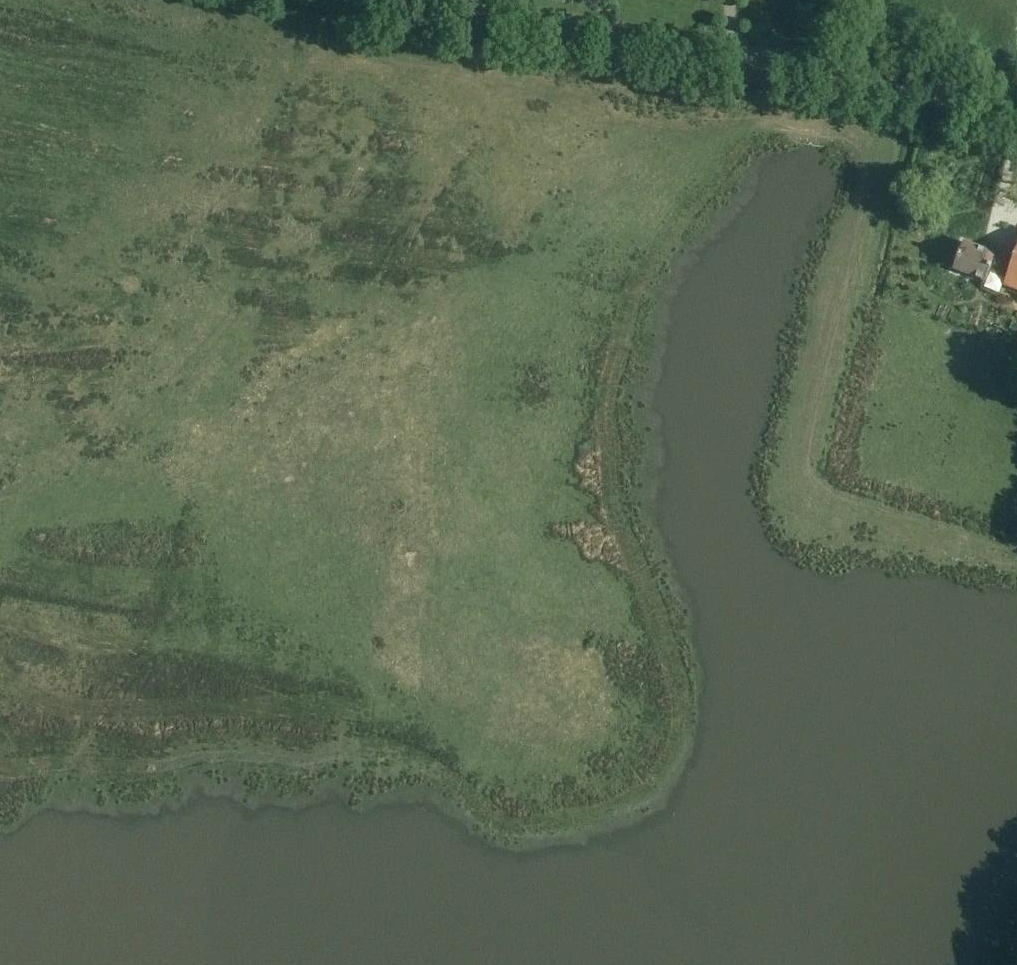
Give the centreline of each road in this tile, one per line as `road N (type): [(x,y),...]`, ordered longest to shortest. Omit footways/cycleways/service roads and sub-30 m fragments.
road 1 (tertiary): [(443,0),(1016,119)]

